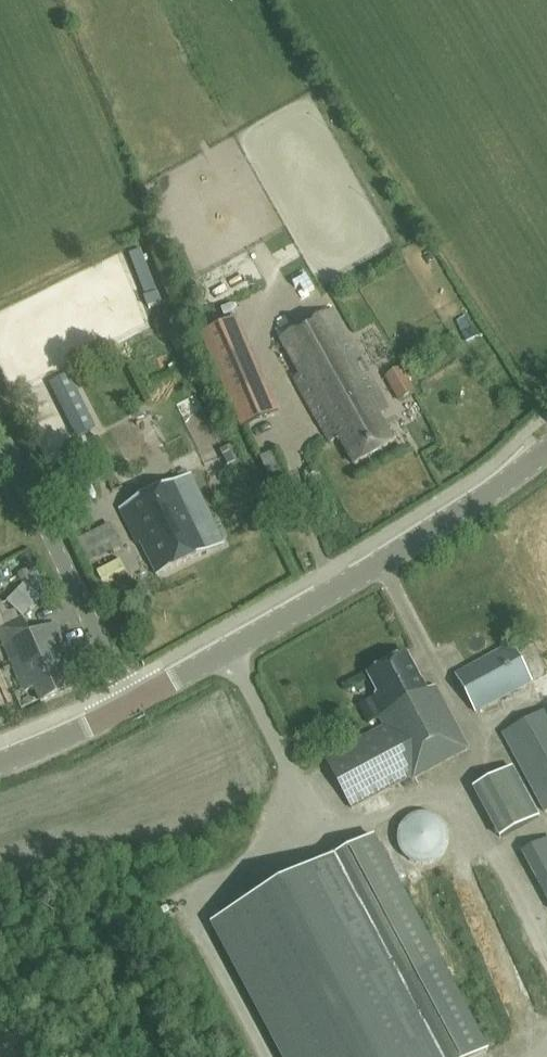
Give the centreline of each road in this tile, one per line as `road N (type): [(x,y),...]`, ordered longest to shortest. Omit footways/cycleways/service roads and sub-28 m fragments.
road 1 (tertiary): [(131,704),(380,564),(546,448)]
road 2 (unclassified): [(131,704),(0,427)]
road 3 (tertiary): [(0,765),(131,704)]

